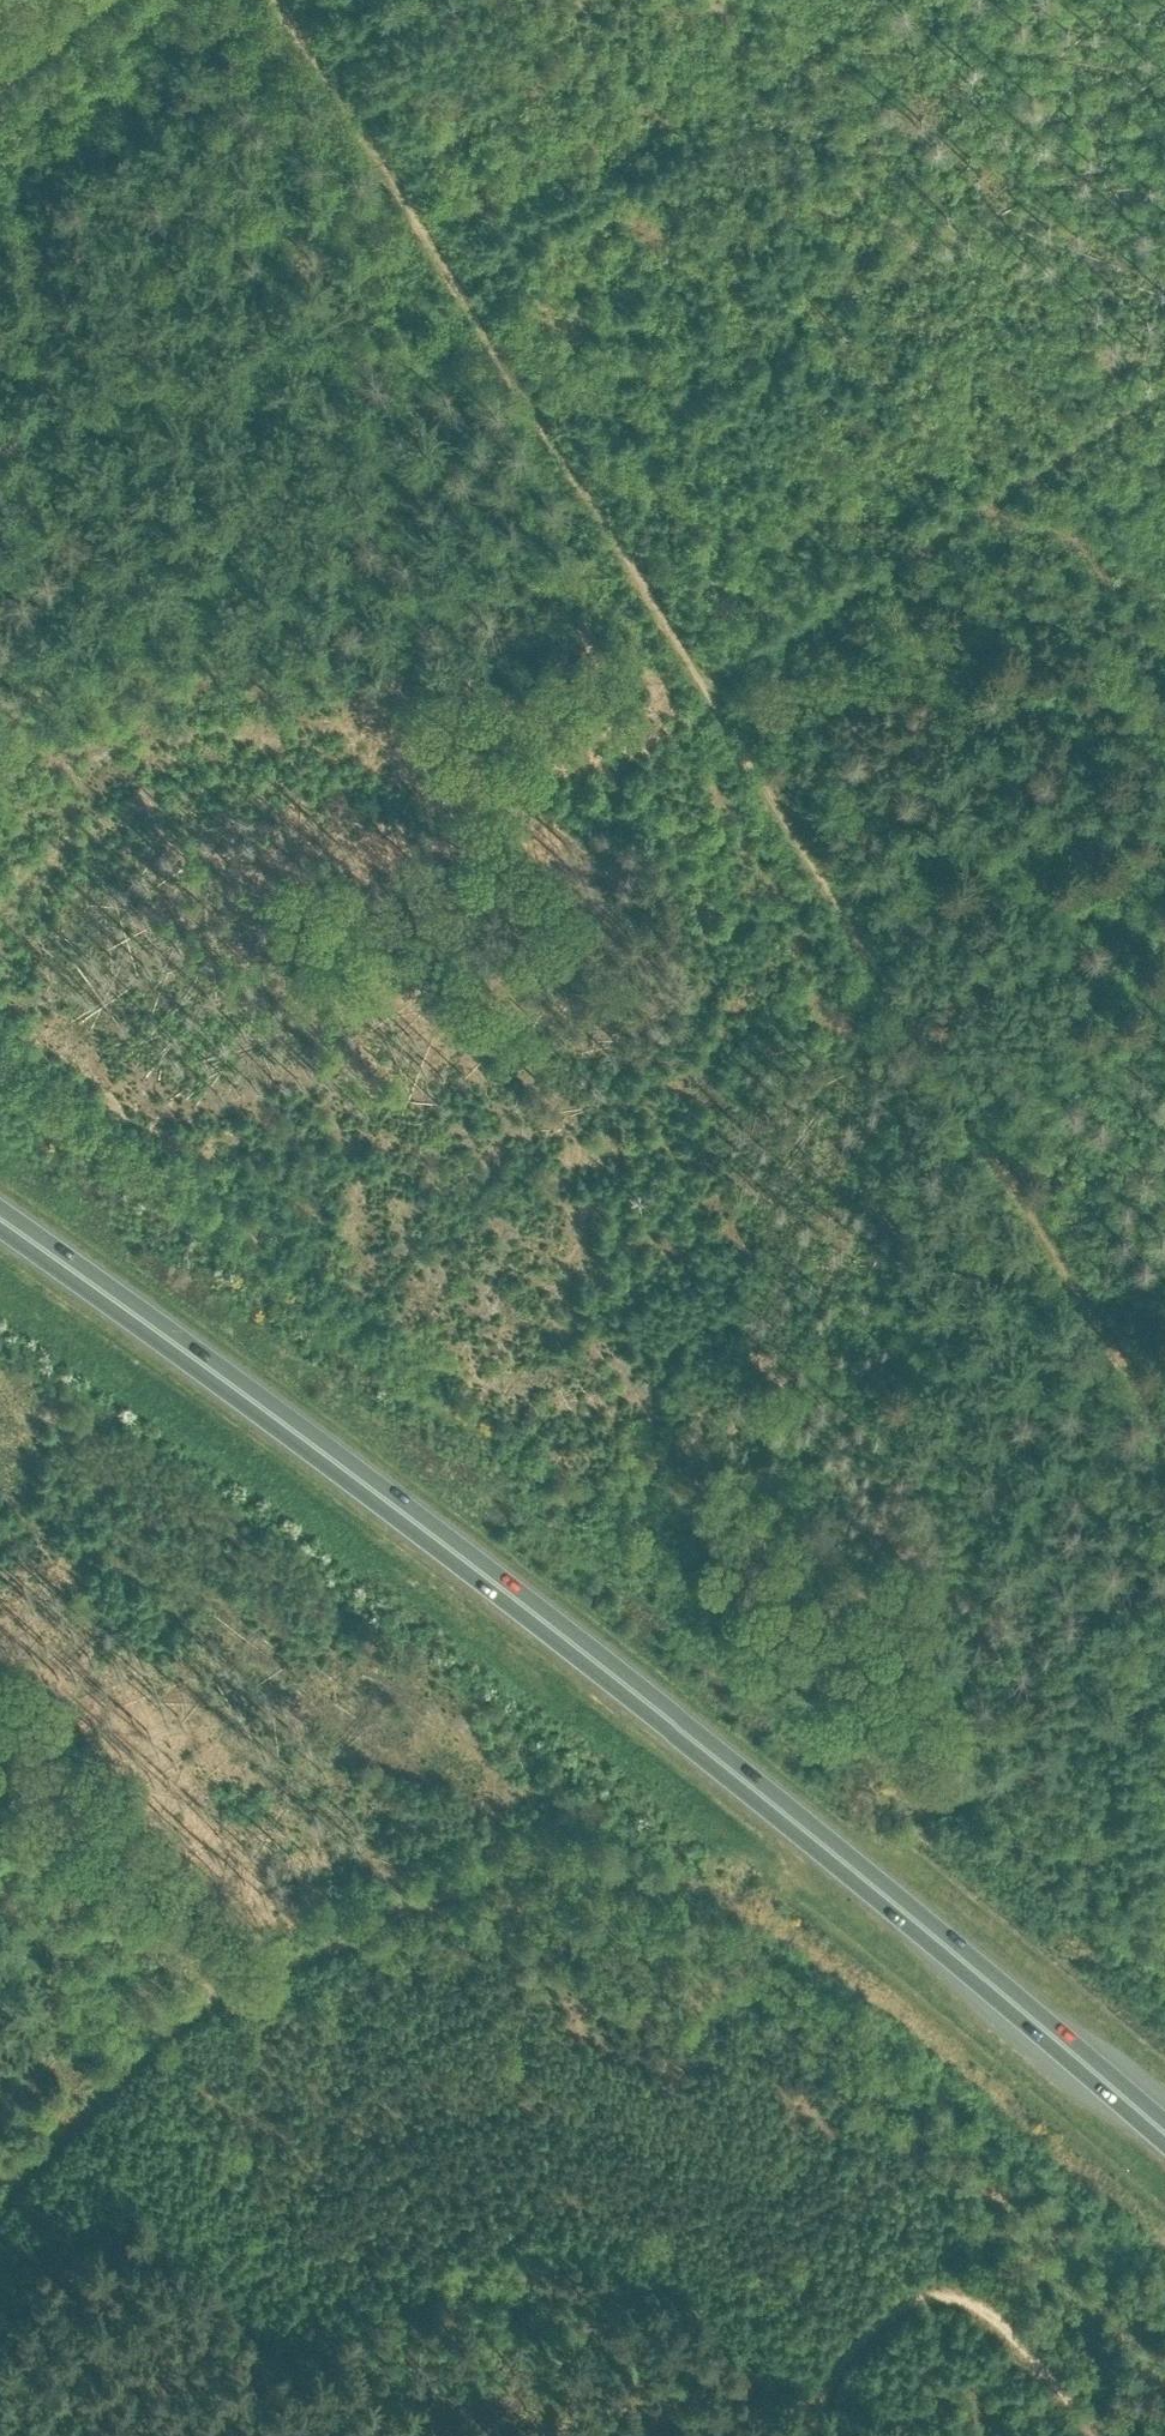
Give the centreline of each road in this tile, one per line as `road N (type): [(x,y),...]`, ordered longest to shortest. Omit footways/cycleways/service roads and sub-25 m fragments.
road 1 (trunk): [(1164,2132),(679,1726),(303,1437),(0,1220)]
road 2 (track): [(138,0),(0,101)]

